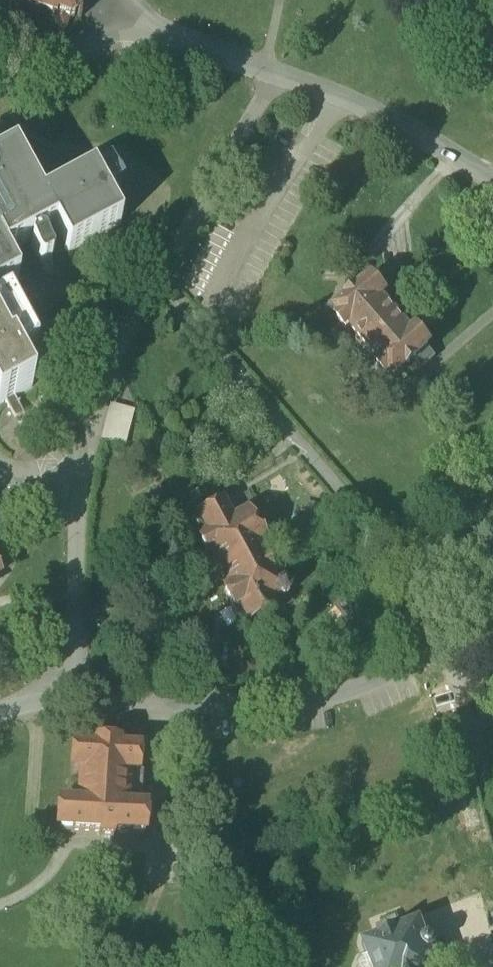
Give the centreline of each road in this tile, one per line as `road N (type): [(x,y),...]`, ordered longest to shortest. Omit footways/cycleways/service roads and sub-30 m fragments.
road 1 (unclassified): [(458,636),(159,282)]
road 2 (unclassified): [(74,685),(79,496),(104,388),(159,282)]
road 3 (unclassified): [(458,636),(370,685),(311,700),(163,704),(74,685)]
road 4 (unclassified): [(492,181),(400,128),(270,77)]
road 5 (unclassified): [(159,282),(270,77)]
road 6 (unclassified): [(0,30),(62,48),(137,31)]
road 7 (unclassified): [(270,77),(137,31)]

